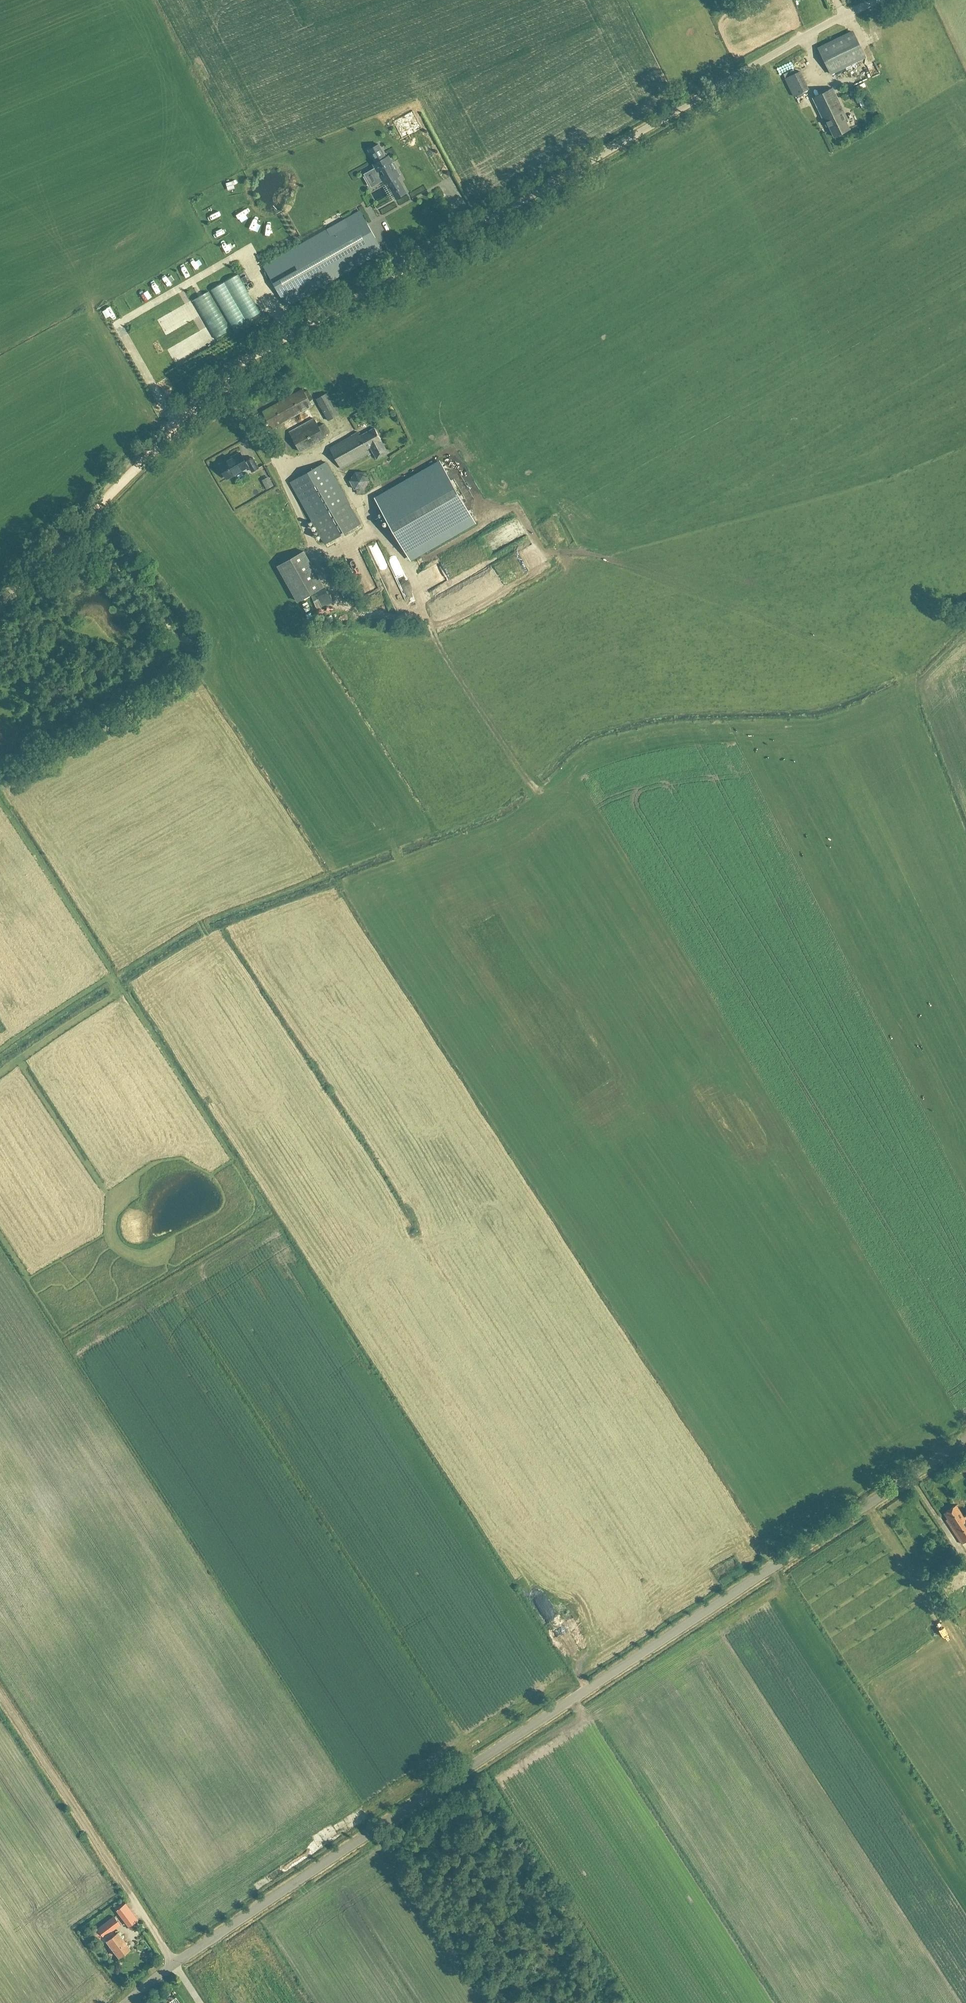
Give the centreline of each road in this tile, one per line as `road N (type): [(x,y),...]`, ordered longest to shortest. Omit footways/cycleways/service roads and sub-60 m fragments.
road 1 (unclassified): [(126,2002),(174,1962),(965,1439)]
road 2 (unclassified): [(219,383),(806,36),(882,0)]
road 3 (track): [(174,1962),(0,1690)]
road 4 (track): [(0,605),(219,383)]

